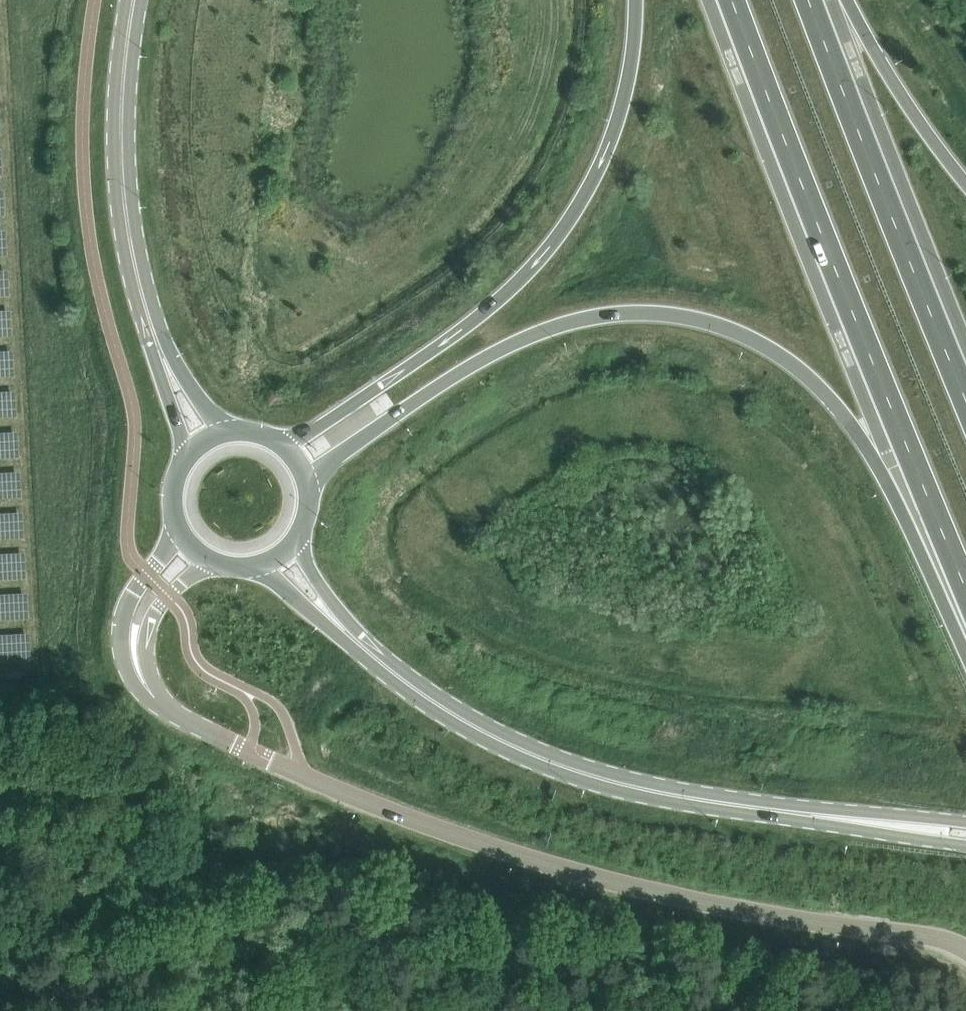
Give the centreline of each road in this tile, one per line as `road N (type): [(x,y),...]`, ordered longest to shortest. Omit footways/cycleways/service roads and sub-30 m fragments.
road 1 (unclassified): [(965,951),(928,936),(663,894),(442,829),(331,787),(180,713),(155,698),(134,657)]
road 2 (trunk): [(309,483),(345,448),(516,341),(640,311),(720,326),(781,354),(848,424),(890,485),(965,657)]
road 3 (trunk): [(733,0),(965,598)]
road 4 (tertiary): [(895,820),(613,780),(543,757),(414,687),(332,616)]
road 5 (trunk): [(635,0),(627,89),(574,215),(464,328),(281,441)]
road 6 (trunk): [(965,390),(806,0)]
road 7 (tertiary): [(156,337),(123,220),(118,87),(130,0)]
road 8 (trunk): [(965,185),(904,101),(848,0)]
road 9 (unclassified): [(179,529),(133,597),(126,622),(134,657)]
road 10 (unclassified): [(134,657),(168,593),(211,559)]

